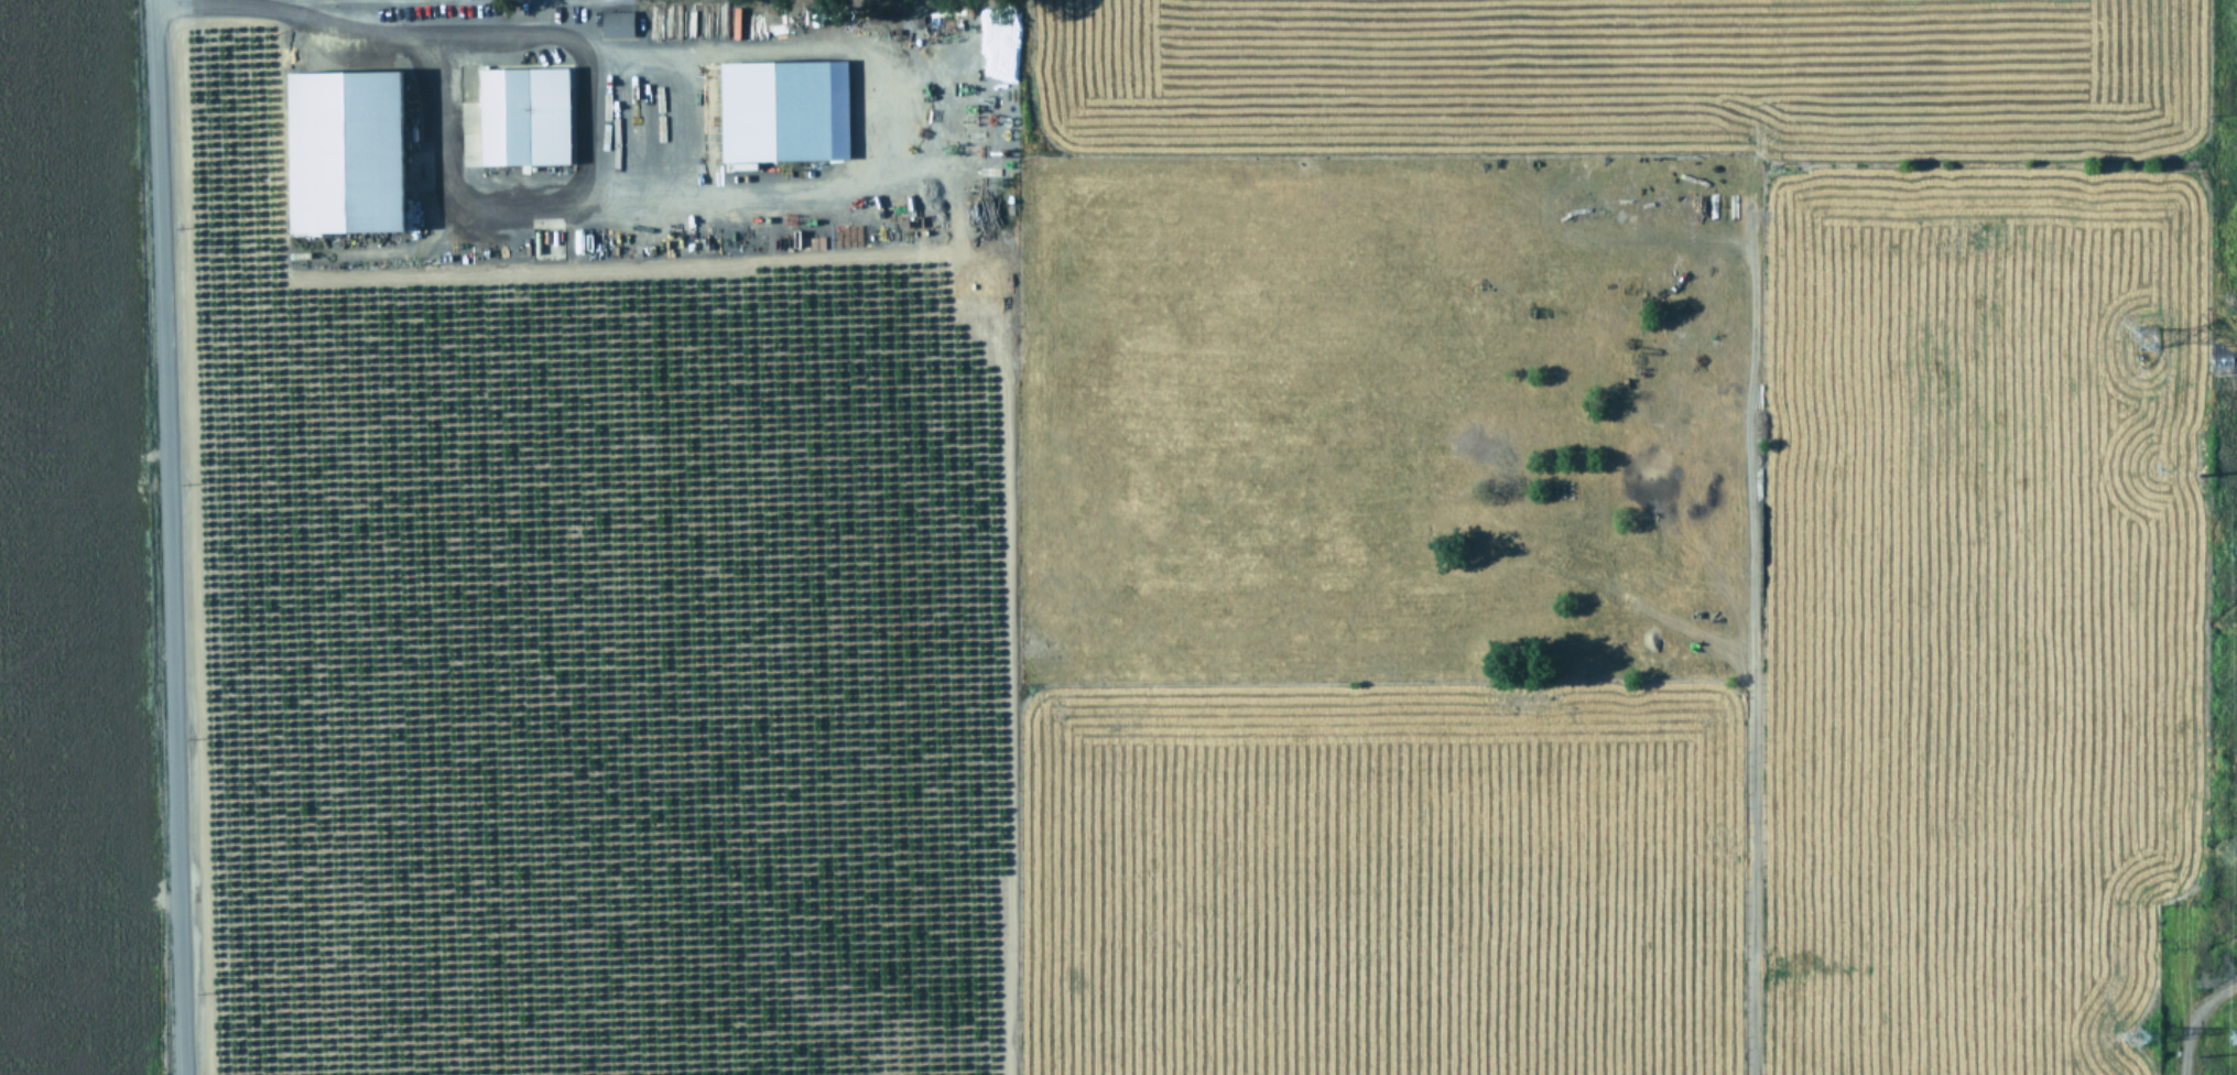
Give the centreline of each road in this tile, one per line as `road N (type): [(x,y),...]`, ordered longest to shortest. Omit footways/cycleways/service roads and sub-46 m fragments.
road 1 (residential): [(182,1074),(151,0)]

